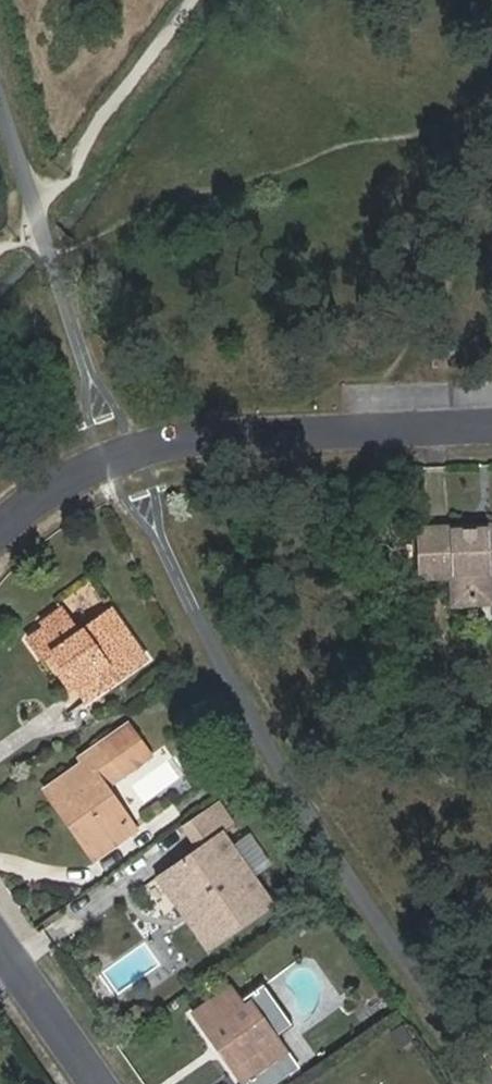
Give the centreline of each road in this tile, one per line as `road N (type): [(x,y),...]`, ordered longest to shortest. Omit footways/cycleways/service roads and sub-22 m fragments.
road 1 (residential): [(0,540),(38,503),(116,458),(202,443),(491,432)]
road 2 (residential): [(107,1083),(0,931)]

